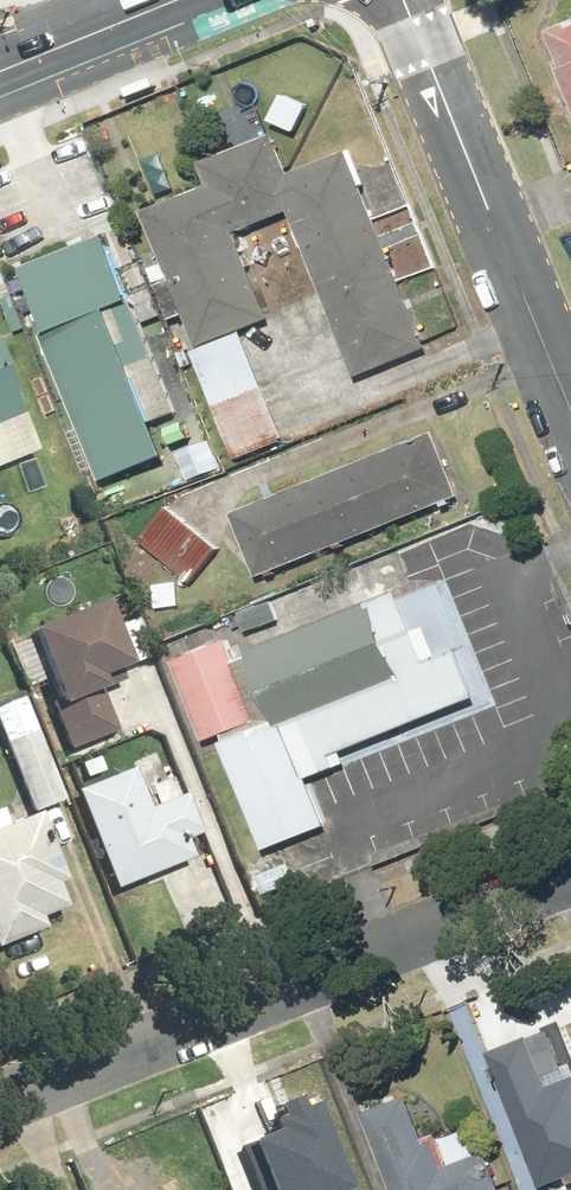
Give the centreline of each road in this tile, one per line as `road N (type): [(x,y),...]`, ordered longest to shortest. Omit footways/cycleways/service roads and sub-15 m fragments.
road 1 (residential): [(0,1109),(570,878)]
road 2 (residential): [(570,420),(402,0)]
road 3 (secondary): [(0,69),(174,0)]

